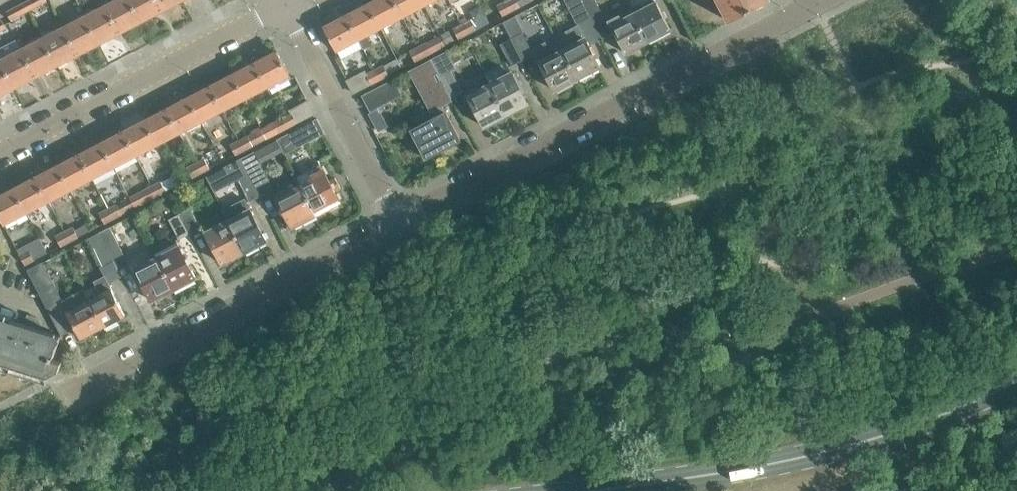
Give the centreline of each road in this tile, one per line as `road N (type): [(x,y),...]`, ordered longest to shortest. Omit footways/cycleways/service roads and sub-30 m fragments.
road 1 (residential): [(397,221),(815,2)]
road 2 (secondary): [(1016,382),(818,453),(584,490)]
road 3 (residential): [(61,393),(397,221)]
road 4 (residential): [(0,152),(285,4)]
road 5 (residential): [(397,221),(285,4)]

